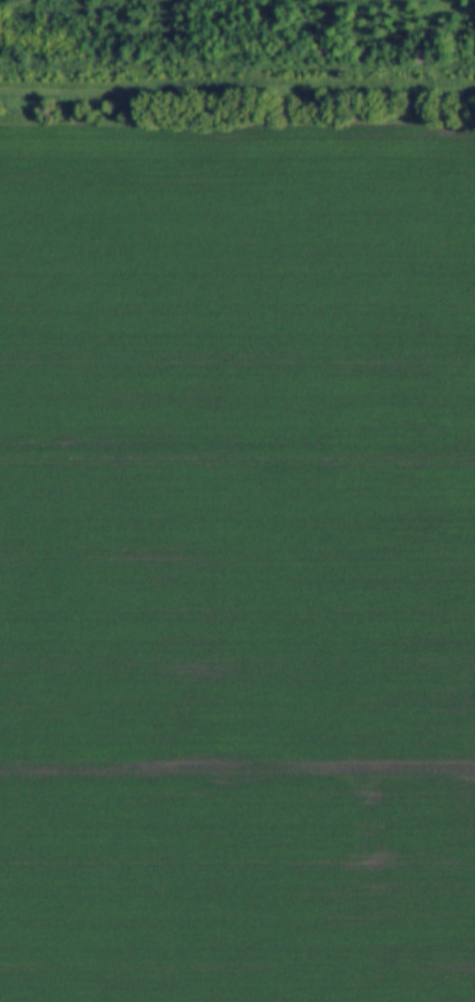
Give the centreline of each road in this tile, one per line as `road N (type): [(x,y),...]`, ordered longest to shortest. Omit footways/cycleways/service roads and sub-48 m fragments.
road 1 (track): [(265,0),(190,41),(0,97)]

